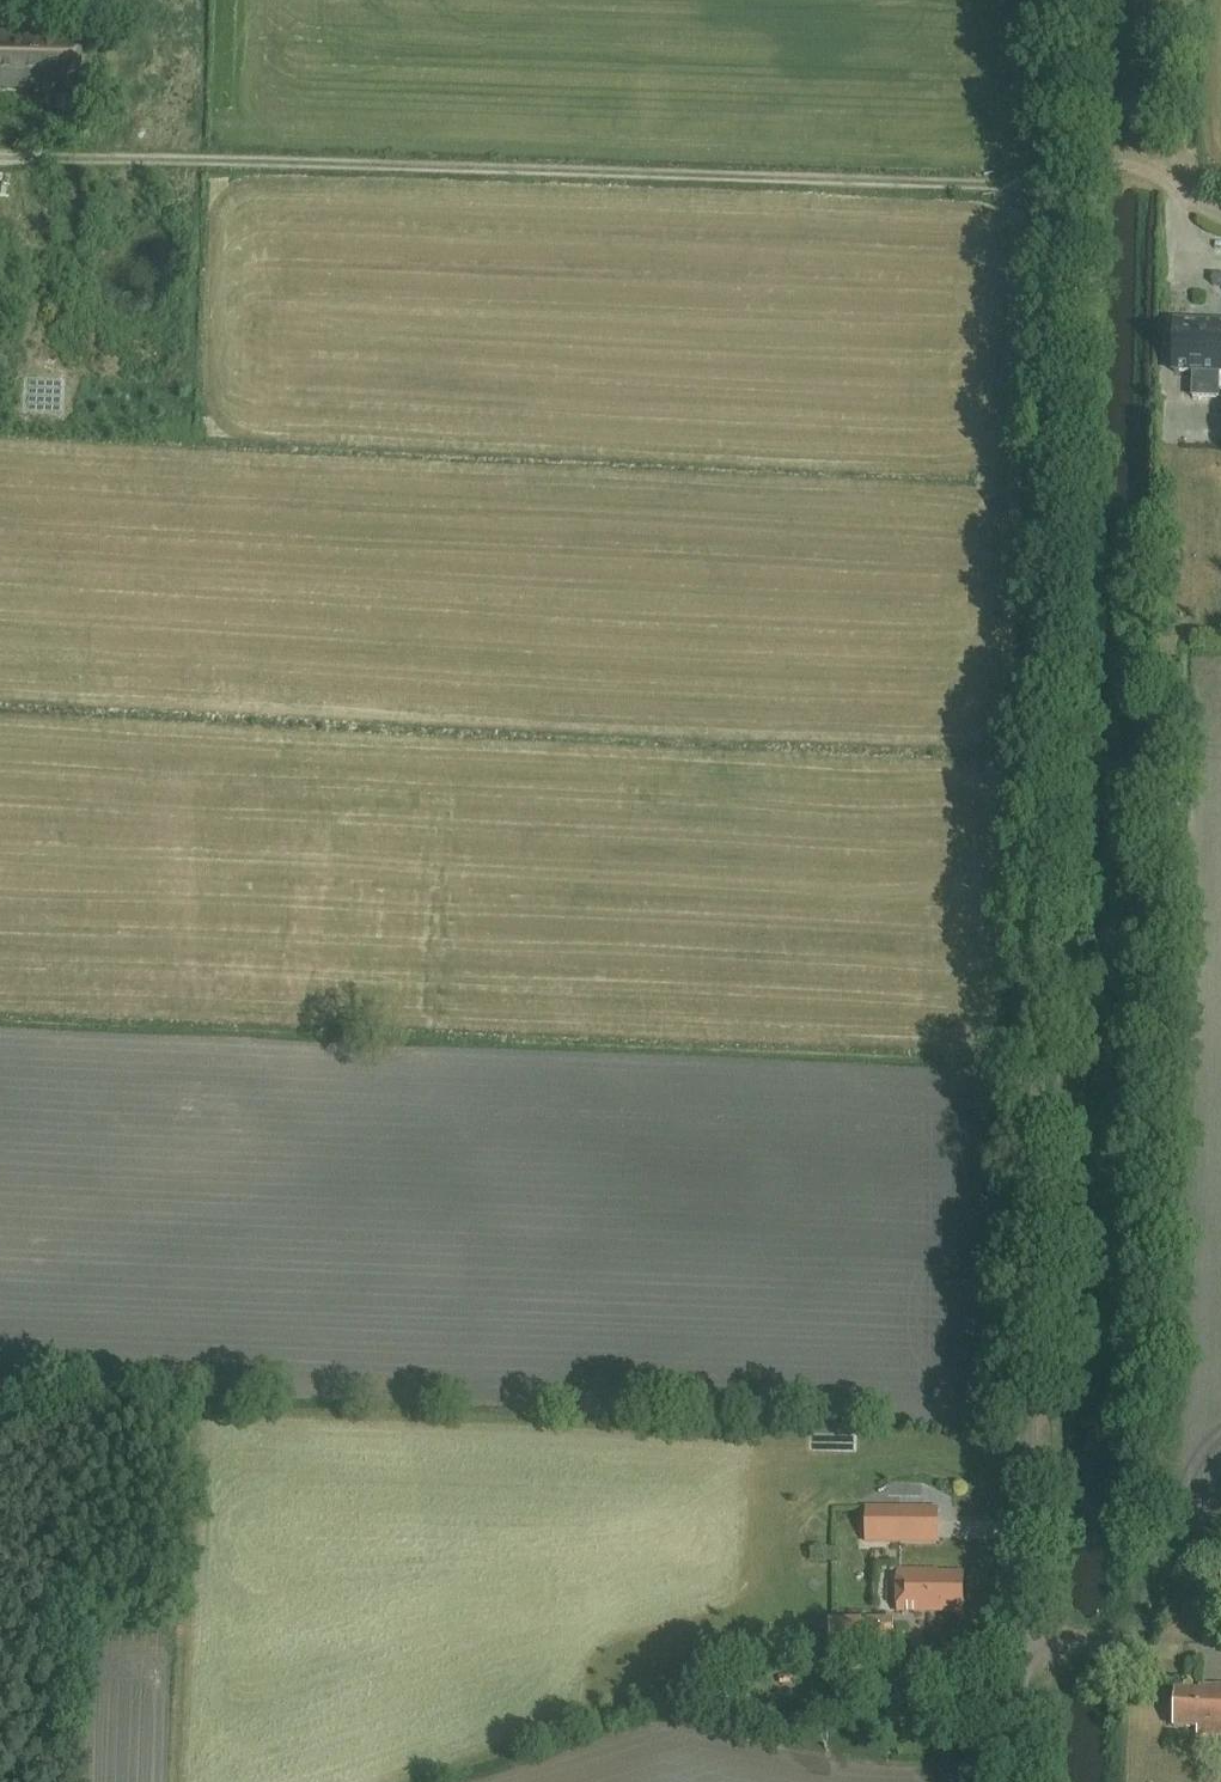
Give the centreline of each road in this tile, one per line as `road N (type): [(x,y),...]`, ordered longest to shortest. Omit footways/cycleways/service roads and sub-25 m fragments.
road 1 (unclassified): [(1017,1781),(1070,0)]

